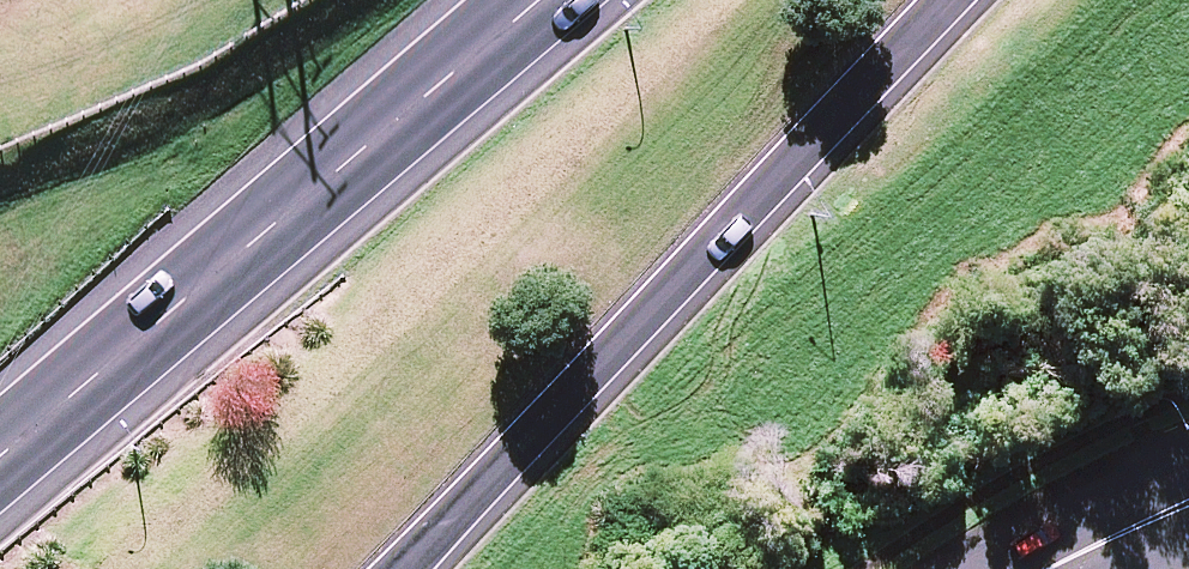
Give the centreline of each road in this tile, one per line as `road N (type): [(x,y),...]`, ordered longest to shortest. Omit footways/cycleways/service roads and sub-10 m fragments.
road 1 (trunk): [(940,0),(402,568)]
road 2 (trunk): [(552,0),(0,465)]
road 3 (residential): [(1039,568),(1188,507)]

